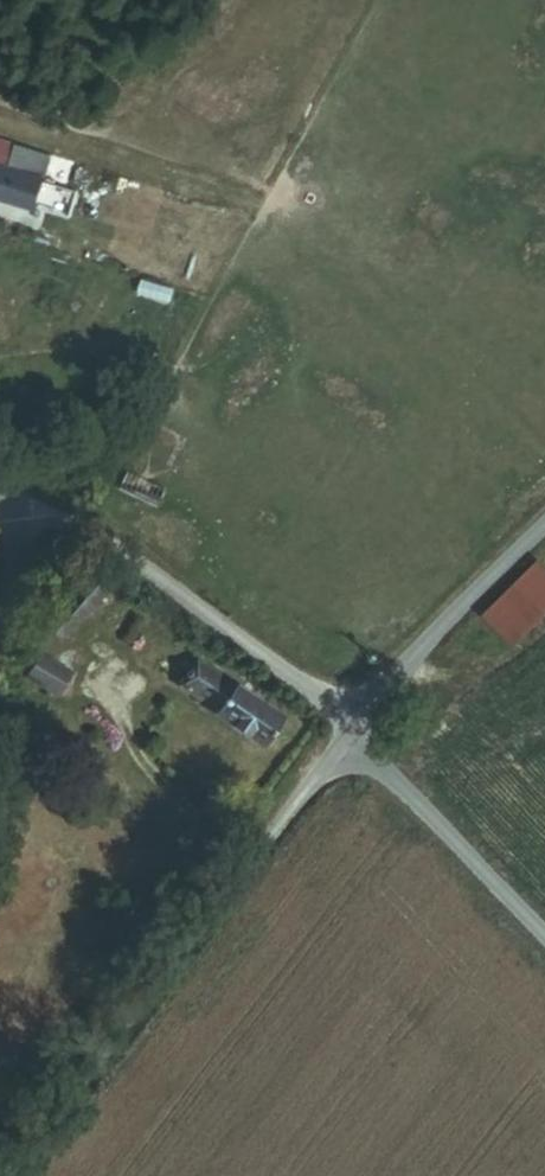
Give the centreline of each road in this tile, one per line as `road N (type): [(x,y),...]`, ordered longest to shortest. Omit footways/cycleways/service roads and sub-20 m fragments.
road 1 (unclassified): [(348,739),(15,1175)]
road 2 (unclassified): [(44,516),(358,727)]
road 3 (unclassified): [(348,739),(544,949)]
road 4 (unclassified): [(544,524),(395,676),(358,727)]
road 5 (unclassified): [(44,516),(0,663)]

